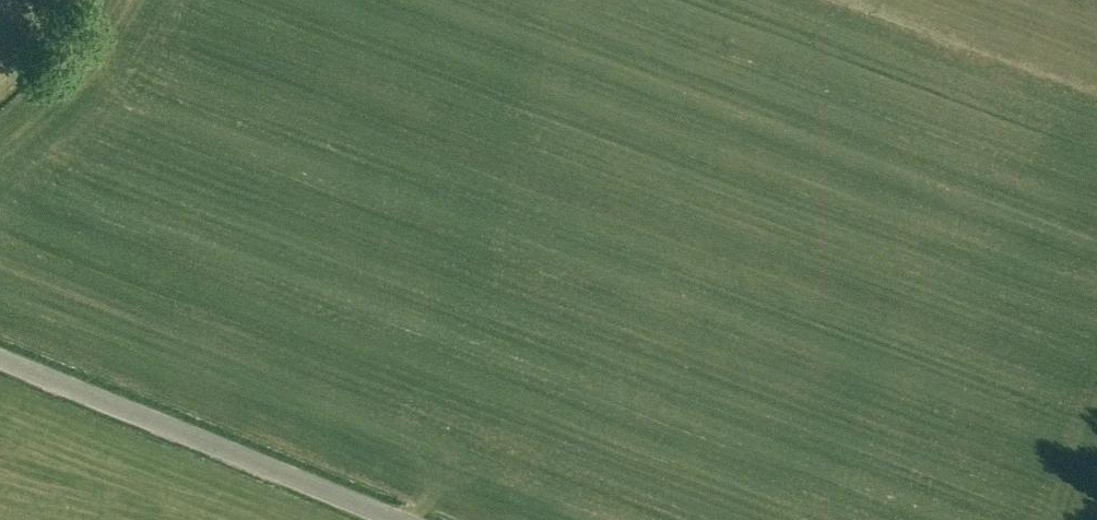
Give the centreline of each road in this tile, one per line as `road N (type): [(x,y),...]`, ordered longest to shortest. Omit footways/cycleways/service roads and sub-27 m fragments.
road 1 (unclassified): [(0,359),(394,519)]

